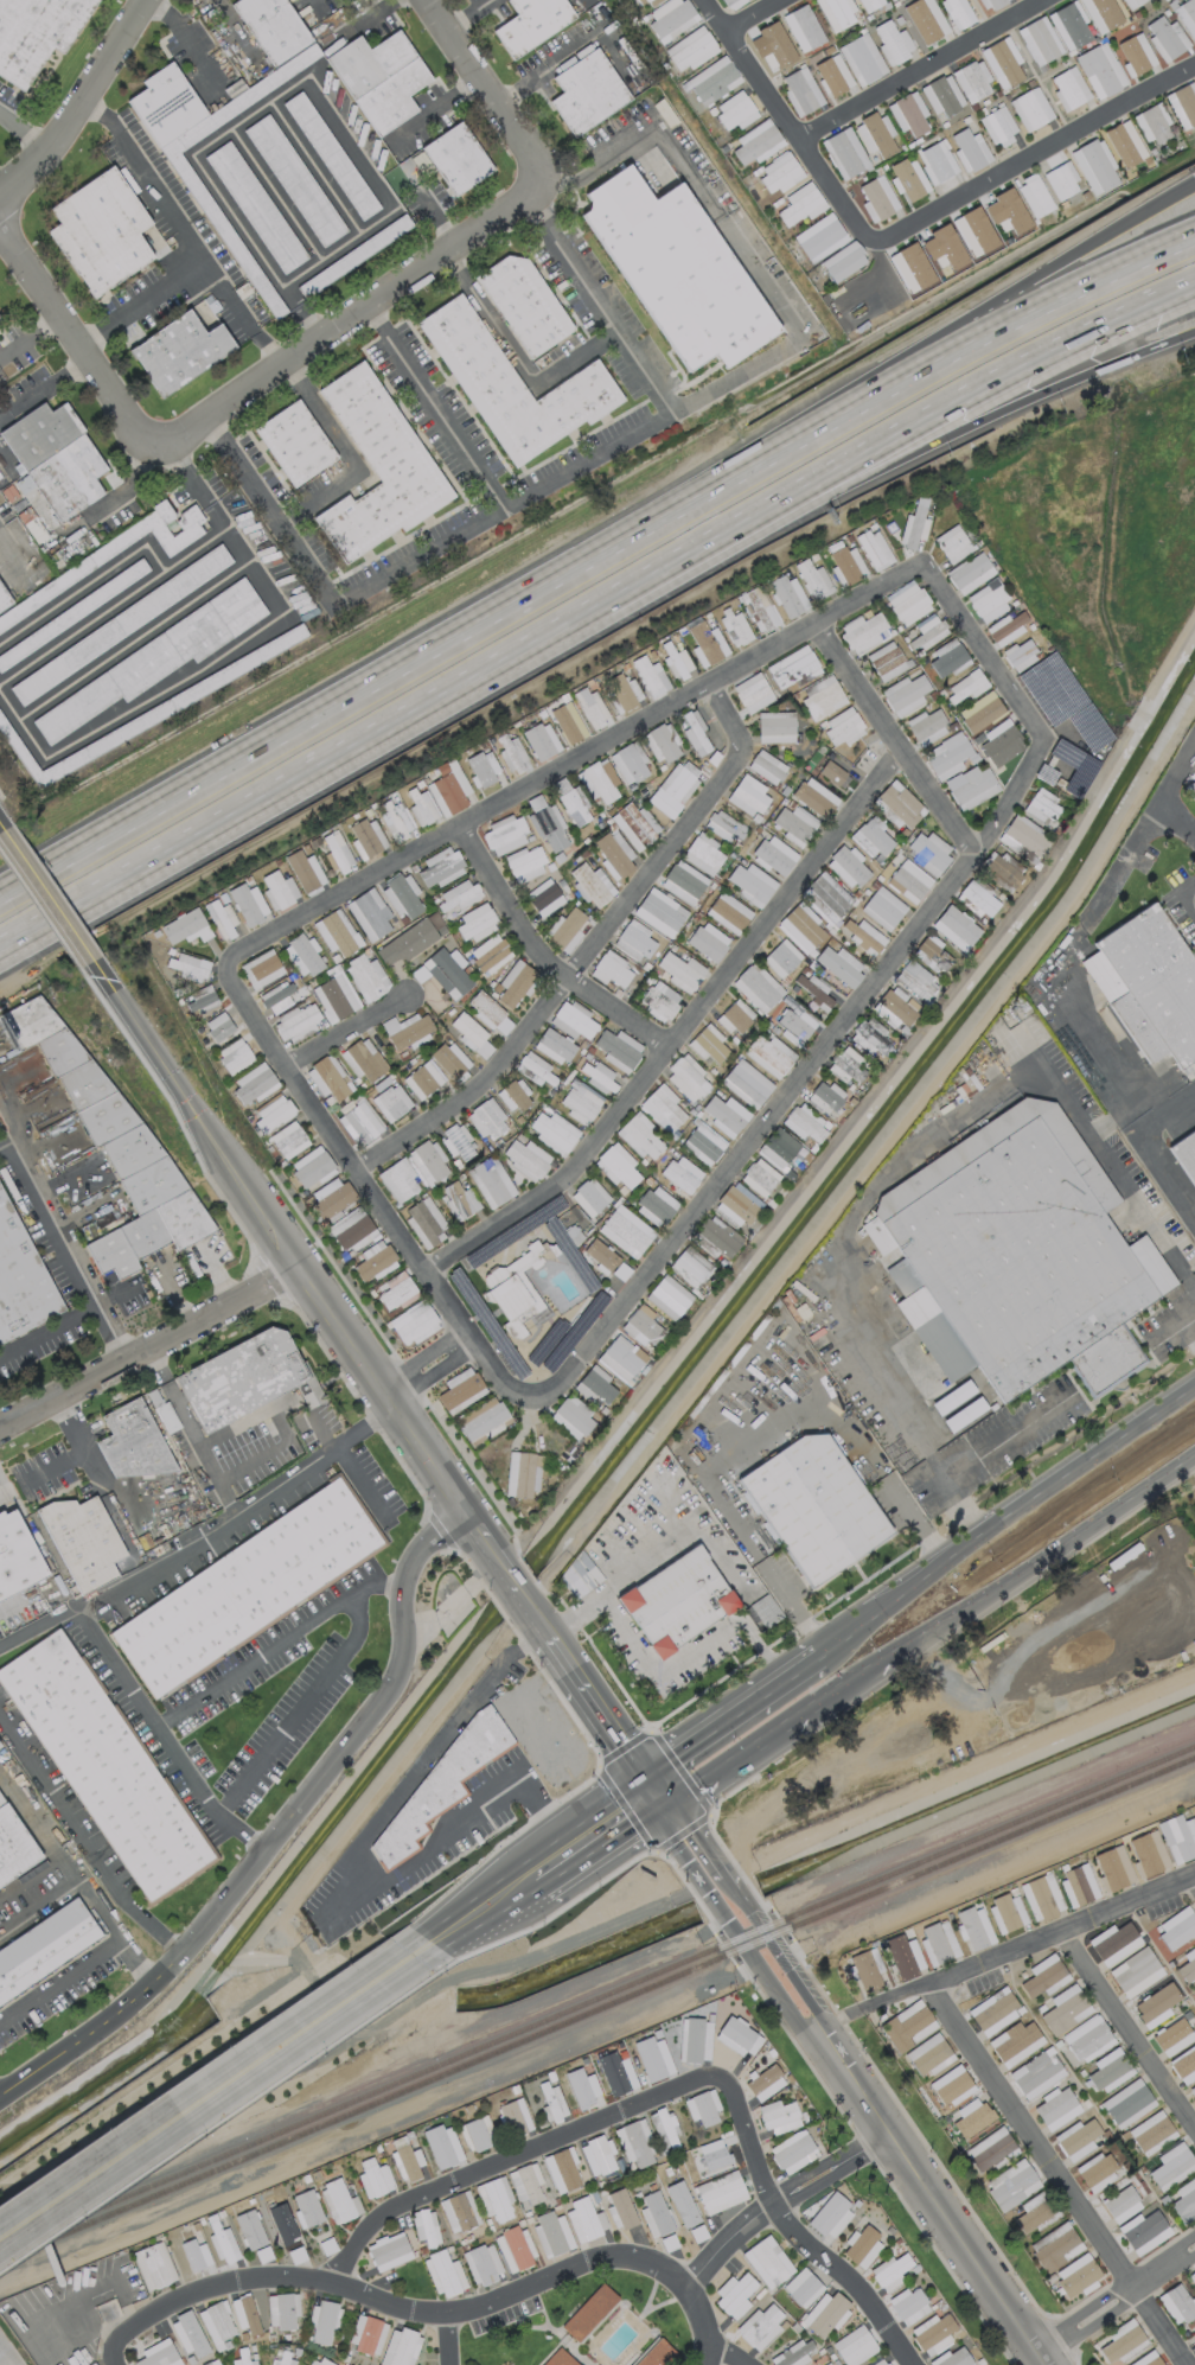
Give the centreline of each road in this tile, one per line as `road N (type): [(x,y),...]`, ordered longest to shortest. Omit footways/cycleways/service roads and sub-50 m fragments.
road 1 (residential): [(388,1395),(473,1341),(512,1389),(554,1390),(574,1373),(973,854),(1039,740),(921,570),(908,569),(231,957),(228,982),(473,1341)]
road 2 (motorway): [(1194,230),(992,326),(673,499),(49,868)]
road 3 (tertiary): [(638,1768),(89,962)]
road 4 (residential): [(0,2096),(116,2020),(173,1971),(222,1912),(396,1684),(405,1659),(411,1570),(468,1516)]
road 5 (residential): [(1194,1874),(924,1981),(1187,2364)]
road 6 (residential): [(900,747),(562,1181),(428,1276)]
road 7 (motorway): [(74,901),(691,554)]
road 8 (residential): [(705,684),(734,733),(731,757),(704,802),(518,1044),(358,1175)]
road 9 (motorway): [(1194,181),(673,499)]
road 10 (motorway): [(691,554),(1014,375),(1194,286)]
road 11 (motorway): [(691,554),(1053,387),(1194,332)]
road 12 (primary): [(411,1953),(0,2228)]
road 13 (residential): [(539,190),(158,450)]
road 14 (primary): [(818,1710),(1194,1458)]
road 15 (residential): [(709,2074),(400,2201),(364,2232),(333,2284)]
road 16 (primary): [(1194,1386),(836,1632)]
road 17 (tertiary): [(1043,2364),(818,2032)]
road 18 (residential): [(689,2284),(656,2261),(611,2258),(452,2315),(385,2308),(333,2284)]
road 19 (residential): [(909,2364),(833,2268),(775,2211),(735,2097),(709,2074)]
road 20 (residential): [(301,1266),(0,1429)]
road 21 (residential): [(455,825),(533,951),(672,1044)]
road 22 (primary): [(654,1795),(411,1953)]
road 23 (residential): [(813,623),(973,854)]
road 24 (residential): [(158,450),(62,321),(0,220)]
road 25 (residential): [(0,206),(53,144),(149,0)]
road 26 (primary): [(836,1632),(673,1748),(654,1795)]
road 27 (residential): [(890,2140),(730,2237),(689,2284)]
road 28 (residential): [(1060,1930),(1194,2136)]
road 29 (residential): [(333,2284),(270,2281),(186,2295),(109,2347)]
road 30 (residential): [(418,0),(539,190)]
road 31 (residential): [(1037,2357),(1194,2248)]
road 32 (primary): [(654,1795),(701,1789),(818,1710)]
road 33 (tertiary): [(89,962),(0,829)]
road 34 (tertiary): [(818,2032),(800,2026),(729,1924)]
road 35 (tertiary): [(714,1885),(638,1768)]
road 36 (tertiary): [(752,1914),(819,2015),(818,2032)]
road 37 (residential): [(286,1069),(403,999)]

